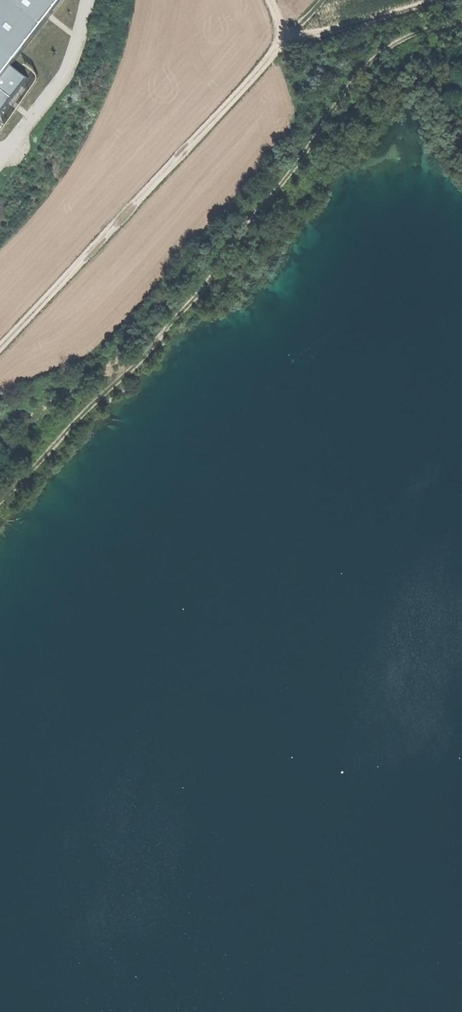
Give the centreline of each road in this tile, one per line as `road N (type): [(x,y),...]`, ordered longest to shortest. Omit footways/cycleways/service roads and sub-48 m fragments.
road 1 (track): [(461,24),(382,50),(342,91),(193,301),(0,502)]
road 2 (track): [(453,0),(286,40),(0,350)]

